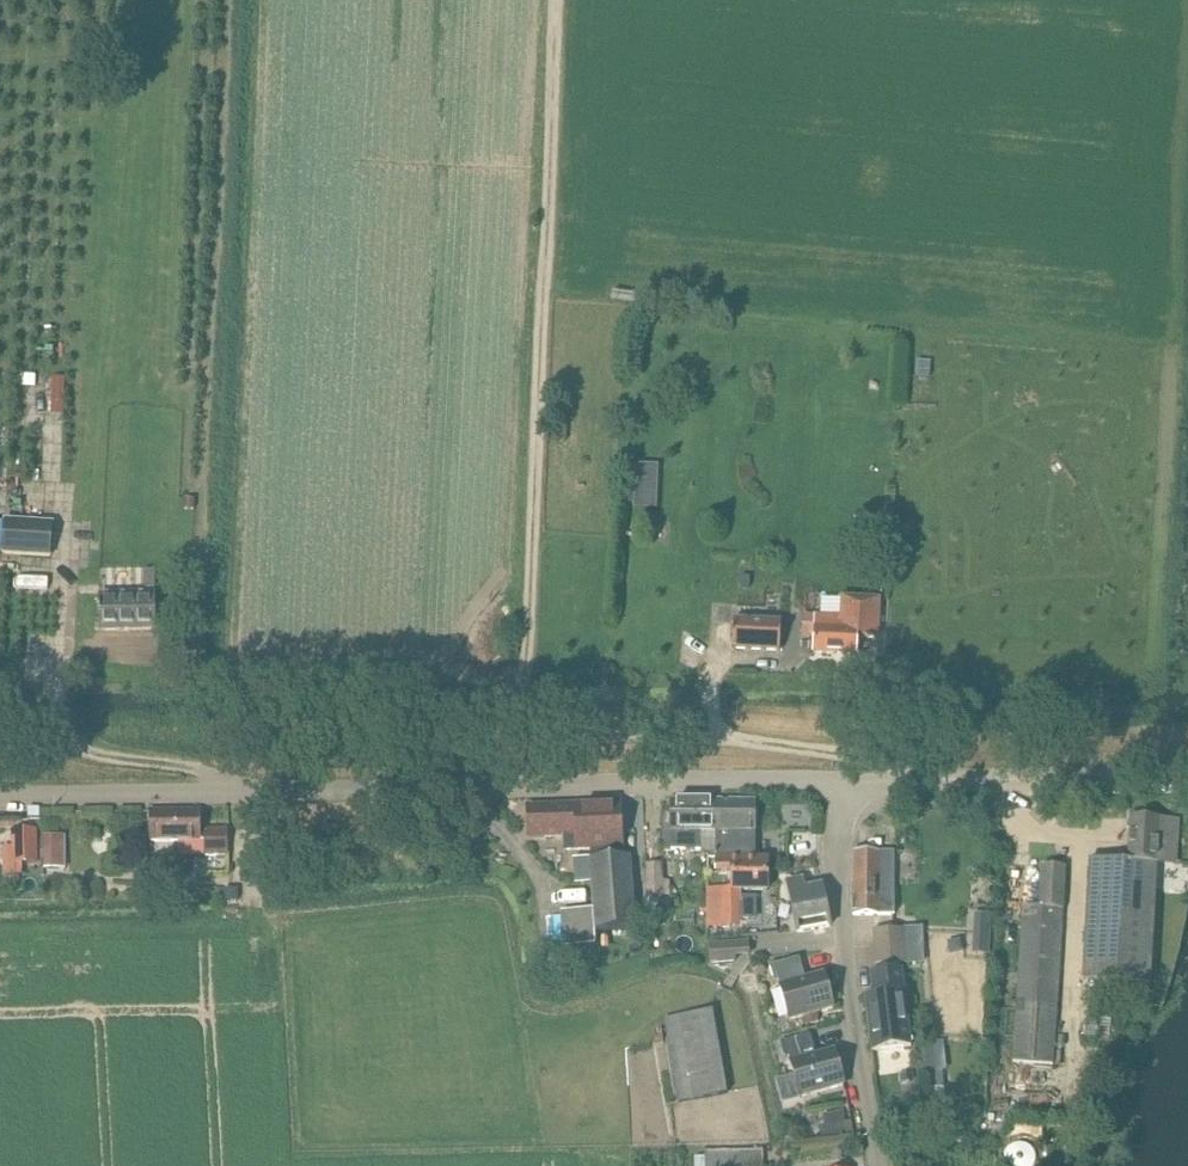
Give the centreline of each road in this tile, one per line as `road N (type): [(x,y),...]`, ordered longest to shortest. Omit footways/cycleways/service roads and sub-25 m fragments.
road 1 (track): [(553,0),(521,729),(728,739)]
road 2 (tertiary): [(0,796),(842,780)]
road 3 (residential): [(879,1165),(840,916),(842,780)]
road 4 (tertiary): [(842,780),(1187,775)]

